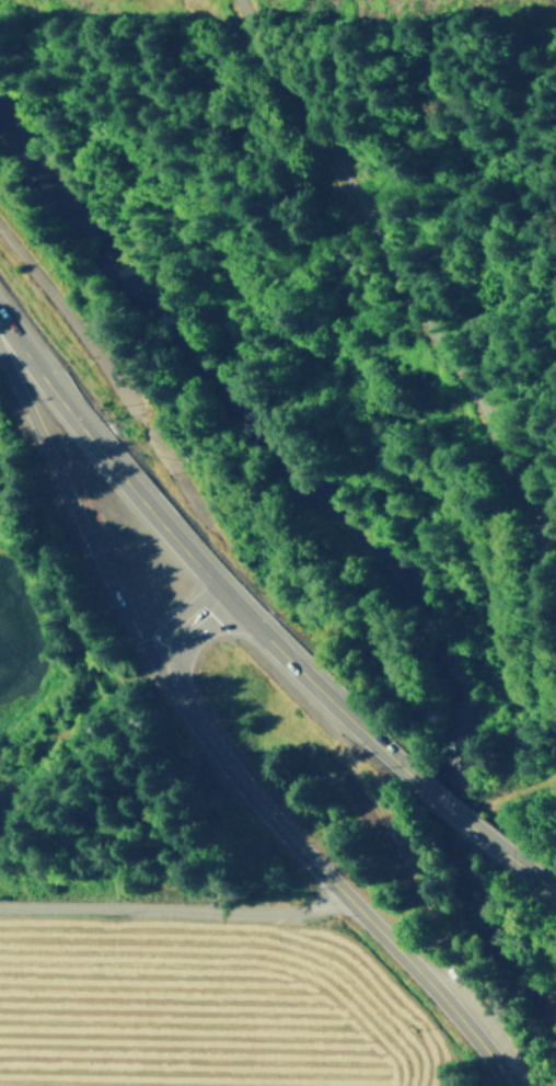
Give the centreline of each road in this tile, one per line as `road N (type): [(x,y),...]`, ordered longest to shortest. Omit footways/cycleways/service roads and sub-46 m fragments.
road 1 (secondary): [(0,350),(114,591),(171,678)]
road 2 (primary): [(220,588),(0,318)]
road 3 (residential): [(0,906),(287,912),(341,887)]
road 4 (secondary): [(341,887),(246,785),(171,678)]
road 5 (primary): [(409,773),(220,588)]
road 6 (secondary): [(515,1085),(341,887)]

